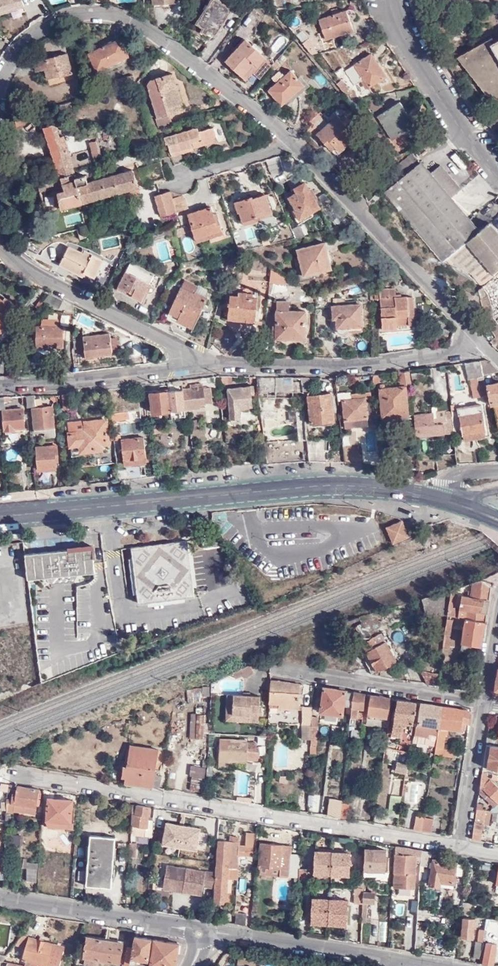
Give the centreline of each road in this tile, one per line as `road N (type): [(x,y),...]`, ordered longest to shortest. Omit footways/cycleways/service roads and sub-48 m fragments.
road 1 (residential): [(483,346),(298,147),(143,27),(106,14),(58,22),(21,45),(0,84)]
road 2 (residential): [(5,772),(455,847)]
road 3 (primary): [(435,496),(304,486),(0,515)]
road 4 (residential): [(189,367),(349,367),(483,346)]
road 5 (residential): [(0,242),(29,271),(180,349),(189,367)]
road 6 (residential): [(200,931),(423,965)]
road 7 (residential): [(274,672),(482,703)]
road 8 (residential): [(497,175),(439,97),(387,0)]
road 9 (residential): [(0,897),(200,931)]
road 10 (residential): [(0,387),(189,367)]
road 11 (residential): [(455,847),(482,703)]

